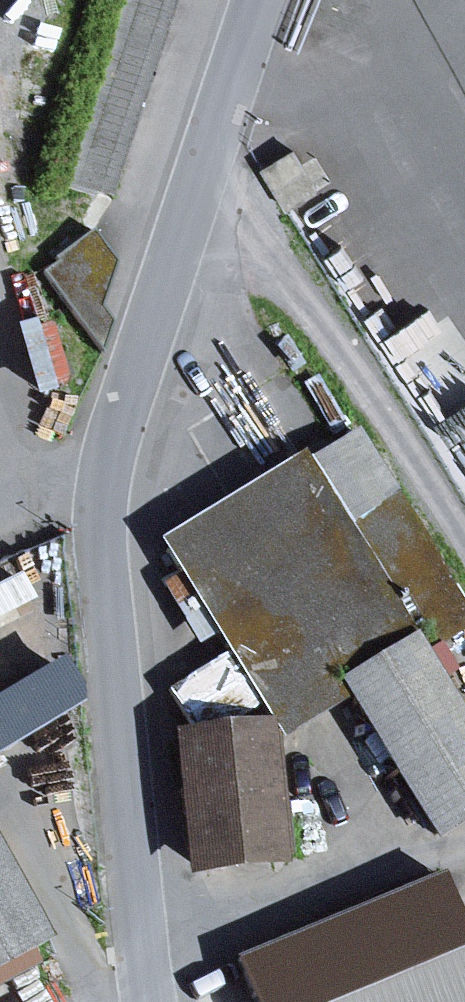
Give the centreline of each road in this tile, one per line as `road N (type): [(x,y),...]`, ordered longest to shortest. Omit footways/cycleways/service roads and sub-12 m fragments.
road 1 (residential): [(153,1001),(100,557),(123,401),(252,0)]

